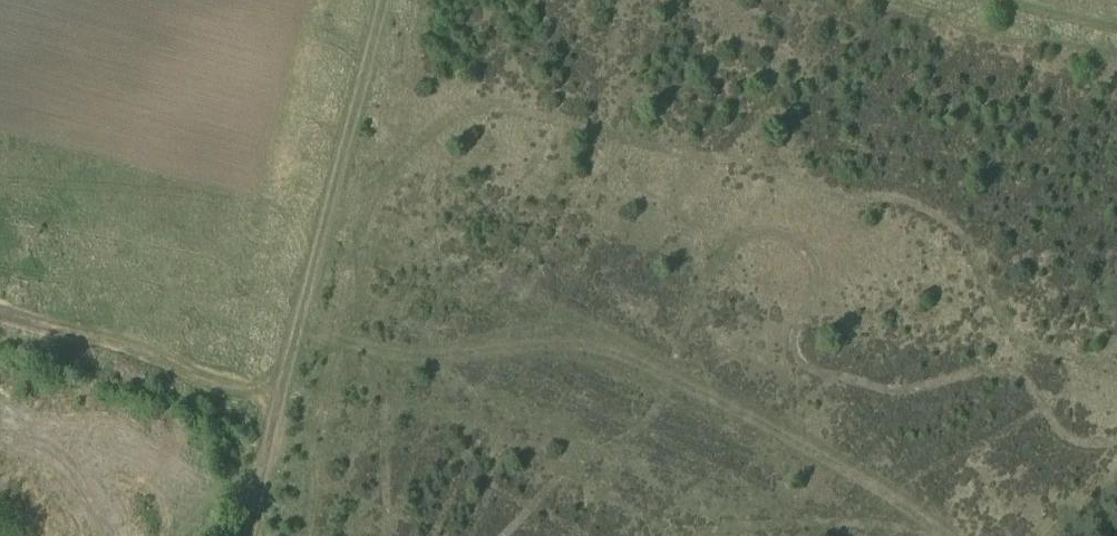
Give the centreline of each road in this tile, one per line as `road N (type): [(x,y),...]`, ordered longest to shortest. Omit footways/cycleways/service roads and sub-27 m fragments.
road 1 (track): [(380,0),(246,535)]
road 2 (track): [(935,0),(1116,48)]

